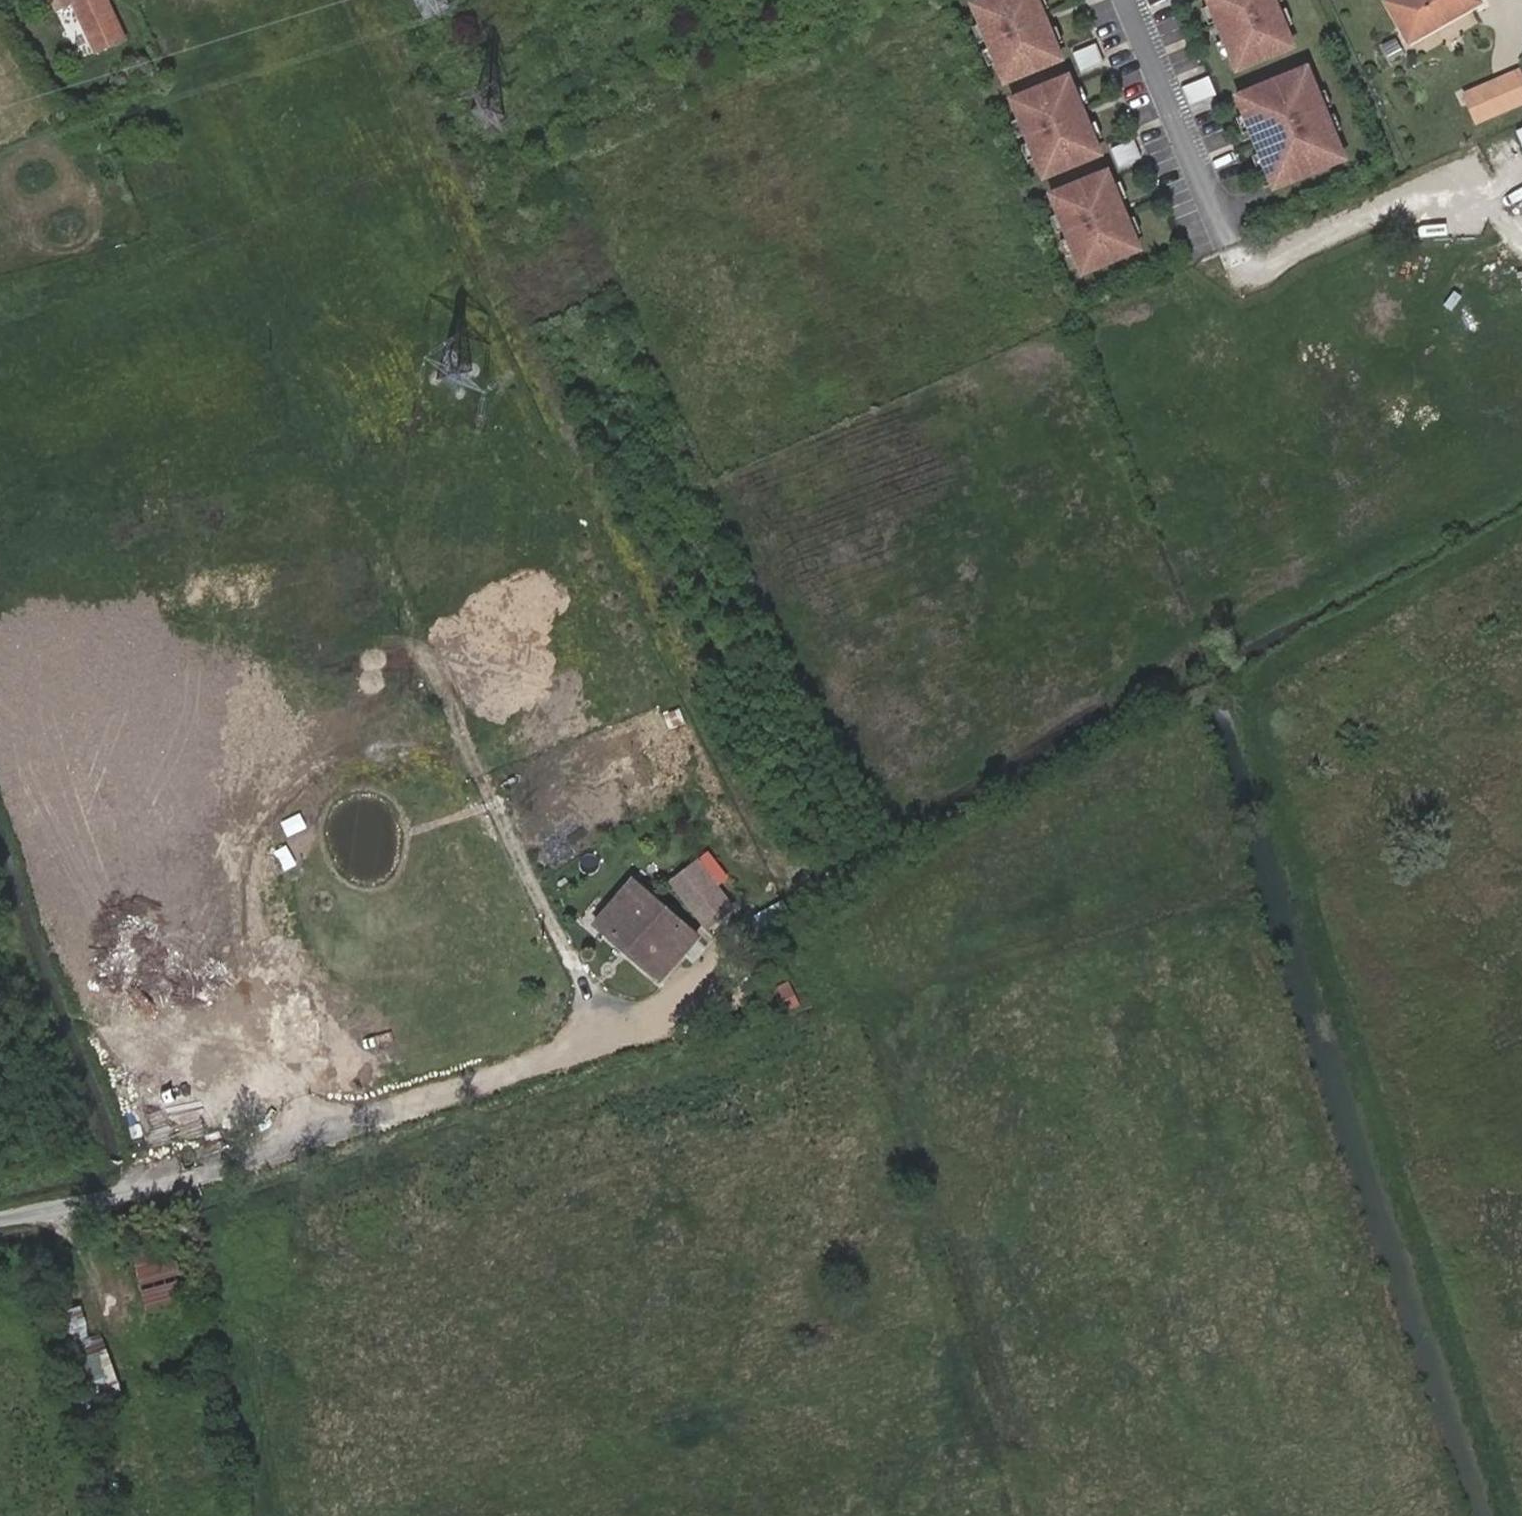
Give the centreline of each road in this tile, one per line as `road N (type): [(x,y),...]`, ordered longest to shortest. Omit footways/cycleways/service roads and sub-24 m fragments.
road 1 (track): [(608,1018),(326,440)]
road 2 (unclassified): [(608,1018),(449,1087),(189,1177),(0,1220)]
road 3 (residential): [(1127,0),(1227,244)]

